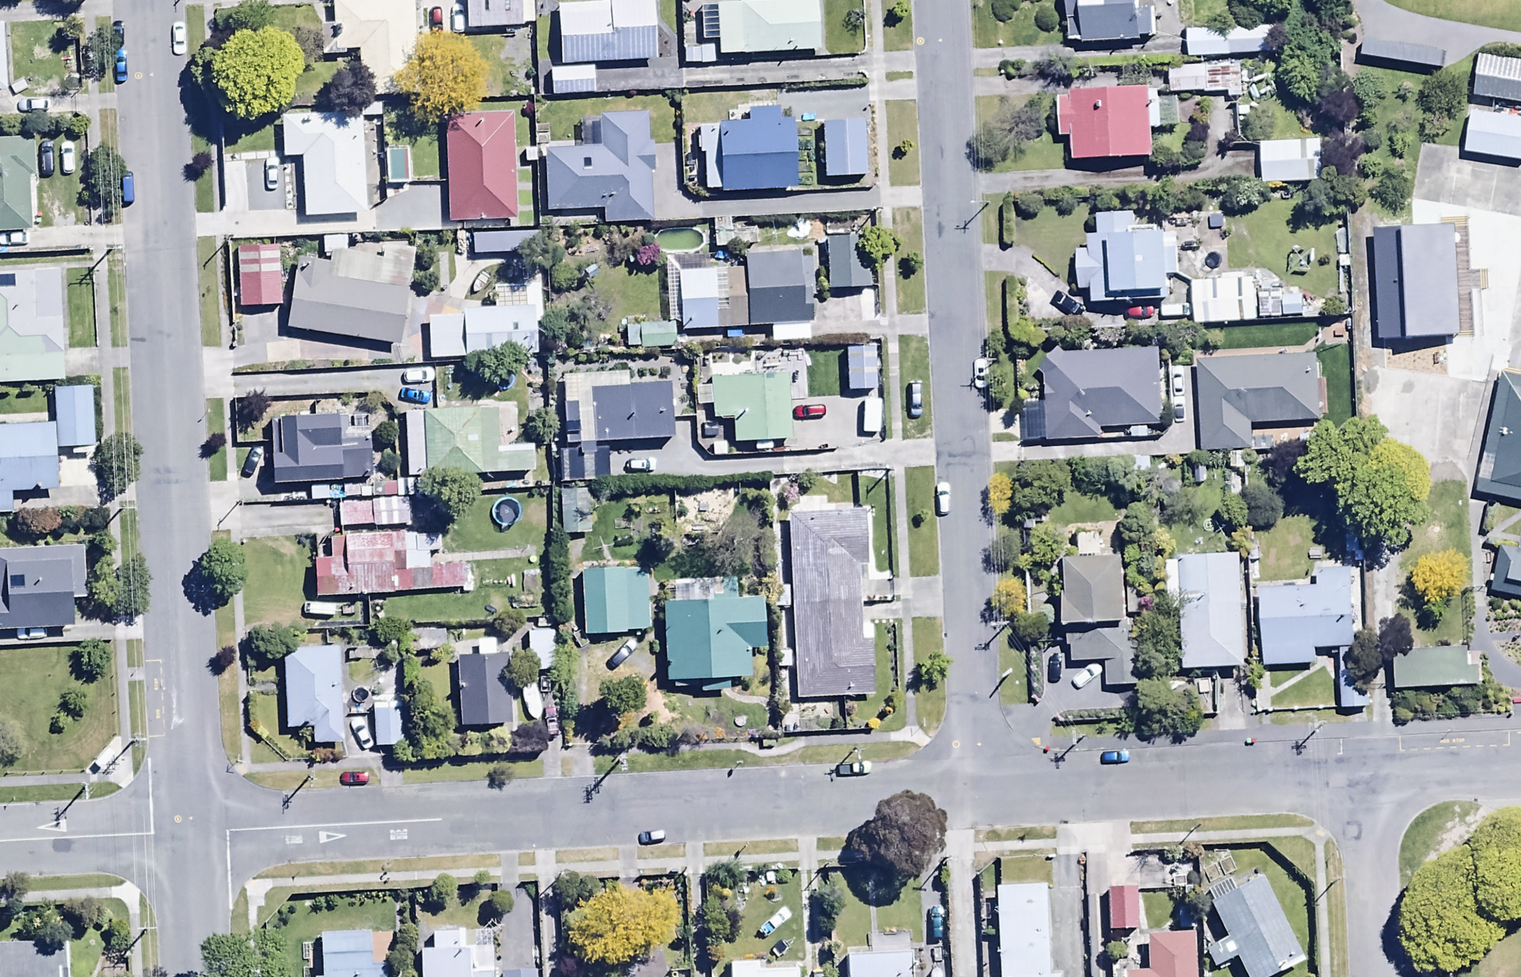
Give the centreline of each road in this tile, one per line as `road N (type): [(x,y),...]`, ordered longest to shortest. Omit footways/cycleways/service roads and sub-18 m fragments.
road 1 (unclassified): [(148,0),(189,829)]
road 2 (residential): [(980,790),(189,829)]
road 3 (residential): [(940,0),(980,790)]
road 4 (residential): [(1372,771),(980,790)]
road 5 (residential): [(1383,976),(1372,771)]
road 6 (residential): [(189,829),(0,839)]
road 7 (residential): [(1520,764),(1372,771)]
road 8 (unclassified): [(189,829),(196,976)]

